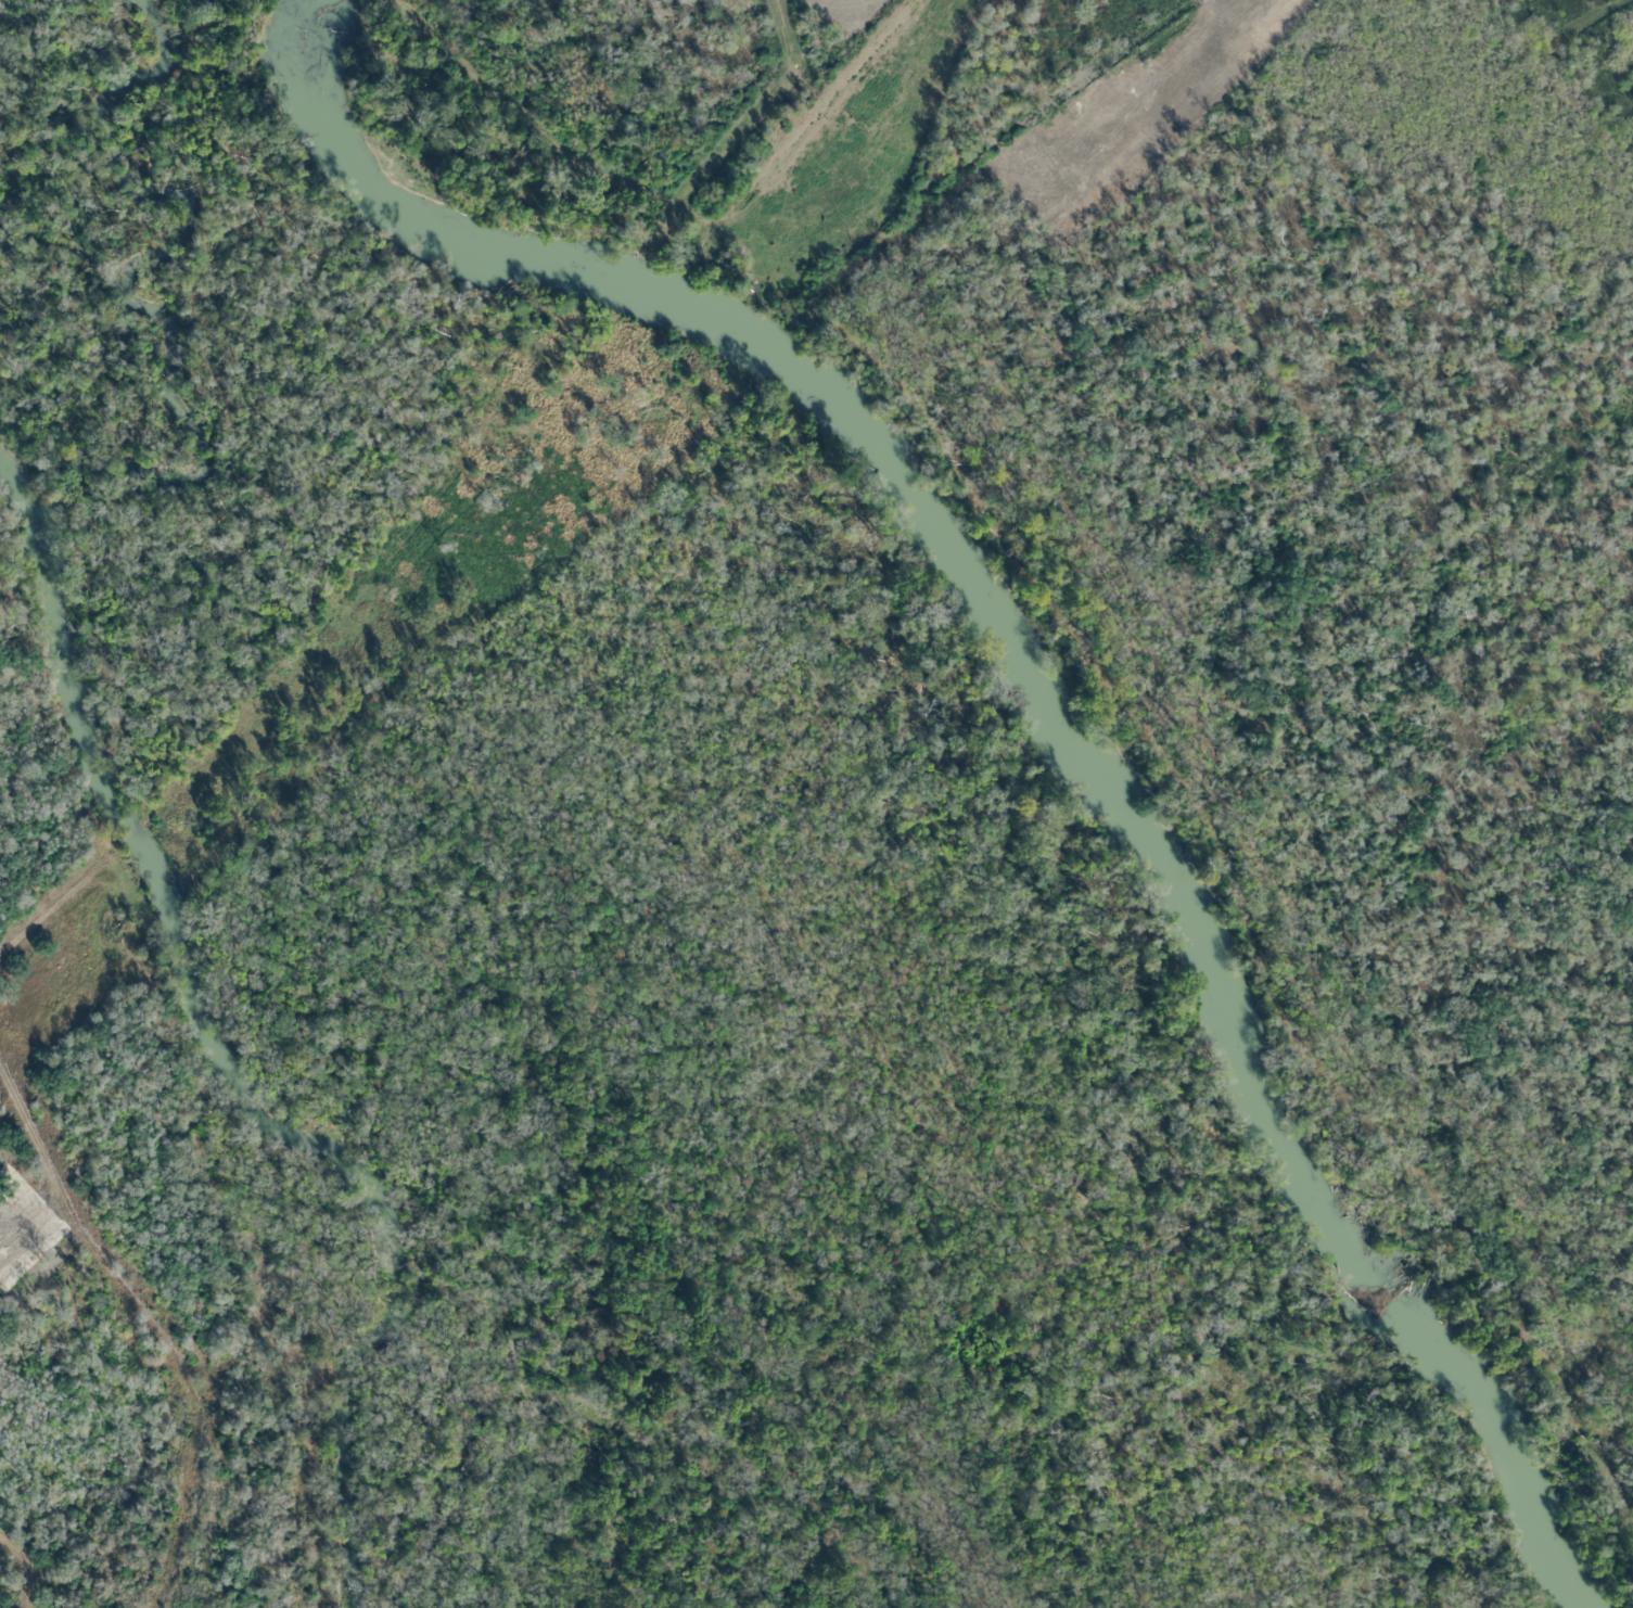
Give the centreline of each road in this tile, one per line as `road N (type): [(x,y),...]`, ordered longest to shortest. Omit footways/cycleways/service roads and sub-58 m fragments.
road 1 (track): [(932,0),(764,189),(701,220),(653,209),(496,130),(411,56),(396,0)]

